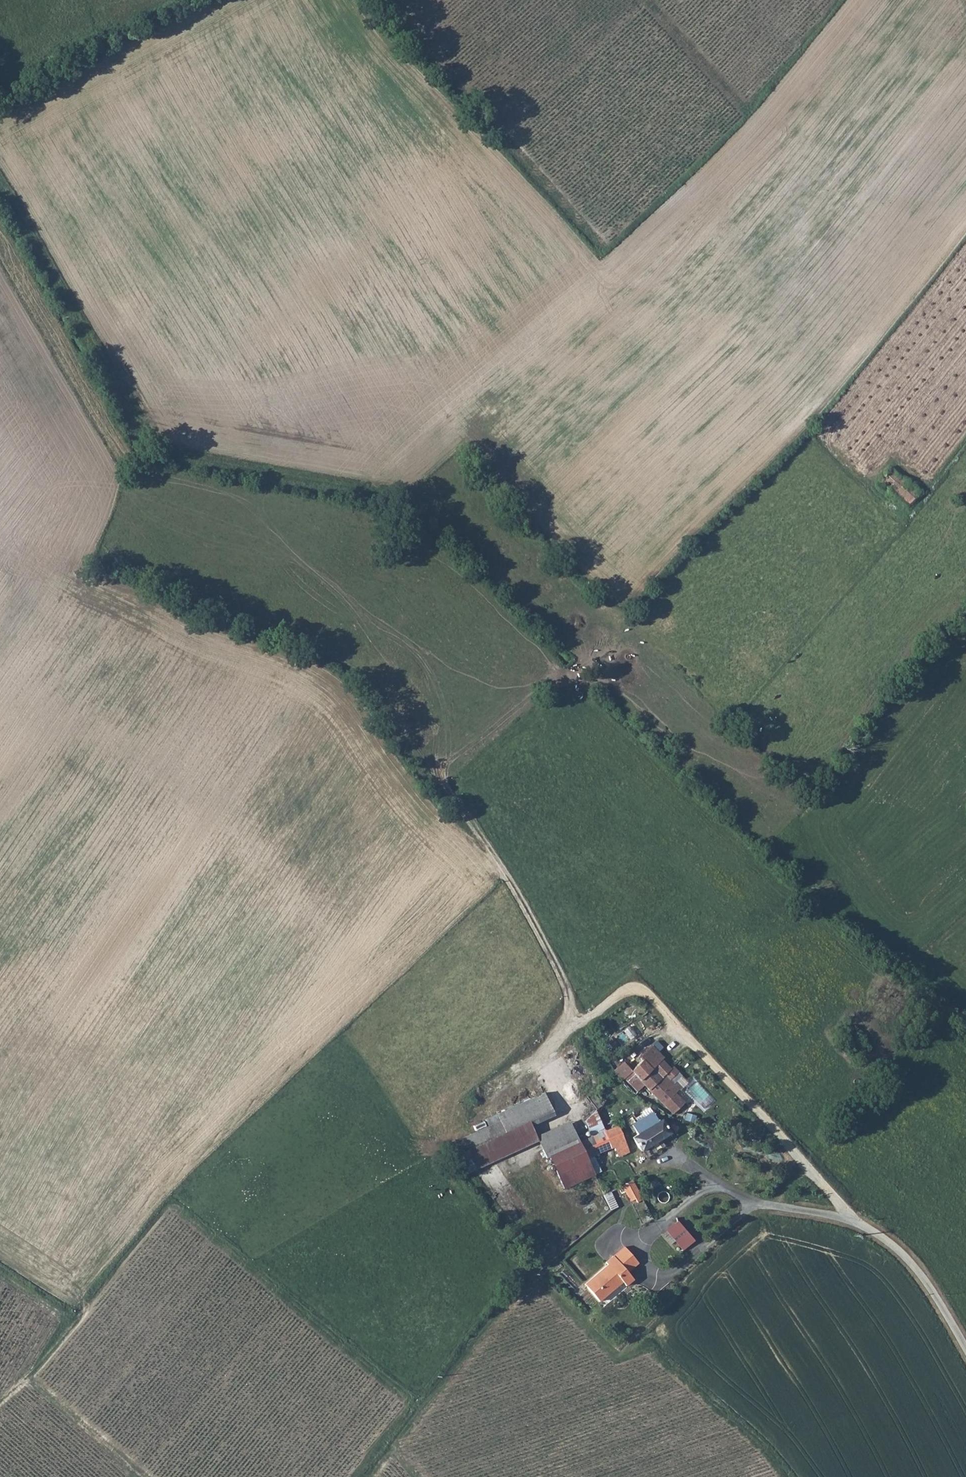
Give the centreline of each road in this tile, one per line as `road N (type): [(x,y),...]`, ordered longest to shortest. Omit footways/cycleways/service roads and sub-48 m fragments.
road 1 (track): [(856,1224),(645,994),(619,995),(574,1029),(564,984),(450,793)]
road 2 (unclassified): [(965,1351),(918,1270),(888,1240),(856,1224),(753,1202),(702,1177),(671,1149),(638,1168)]
road 3 (track): [(834,0),(744,110),(645,0)]

